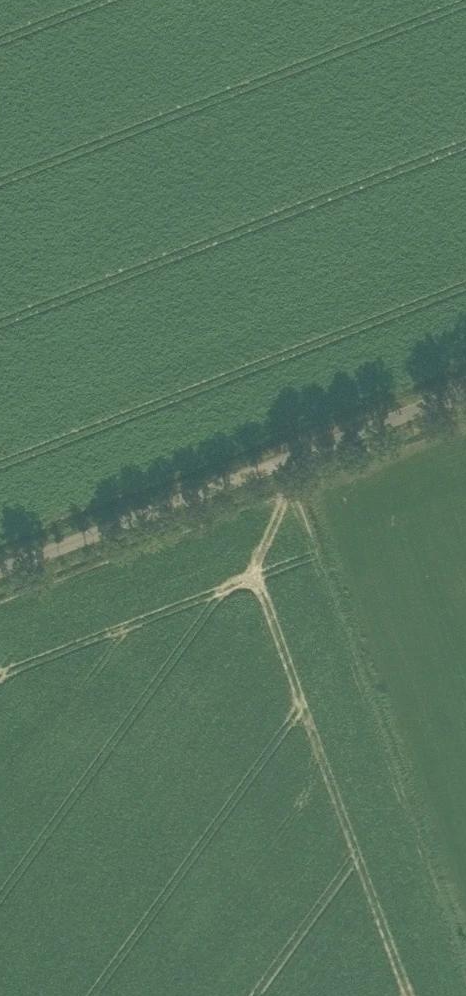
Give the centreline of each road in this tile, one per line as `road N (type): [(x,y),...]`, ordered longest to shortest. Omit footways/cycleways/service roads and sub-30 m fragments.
road 1 (unclassified): [(0,564),(465,389)]

